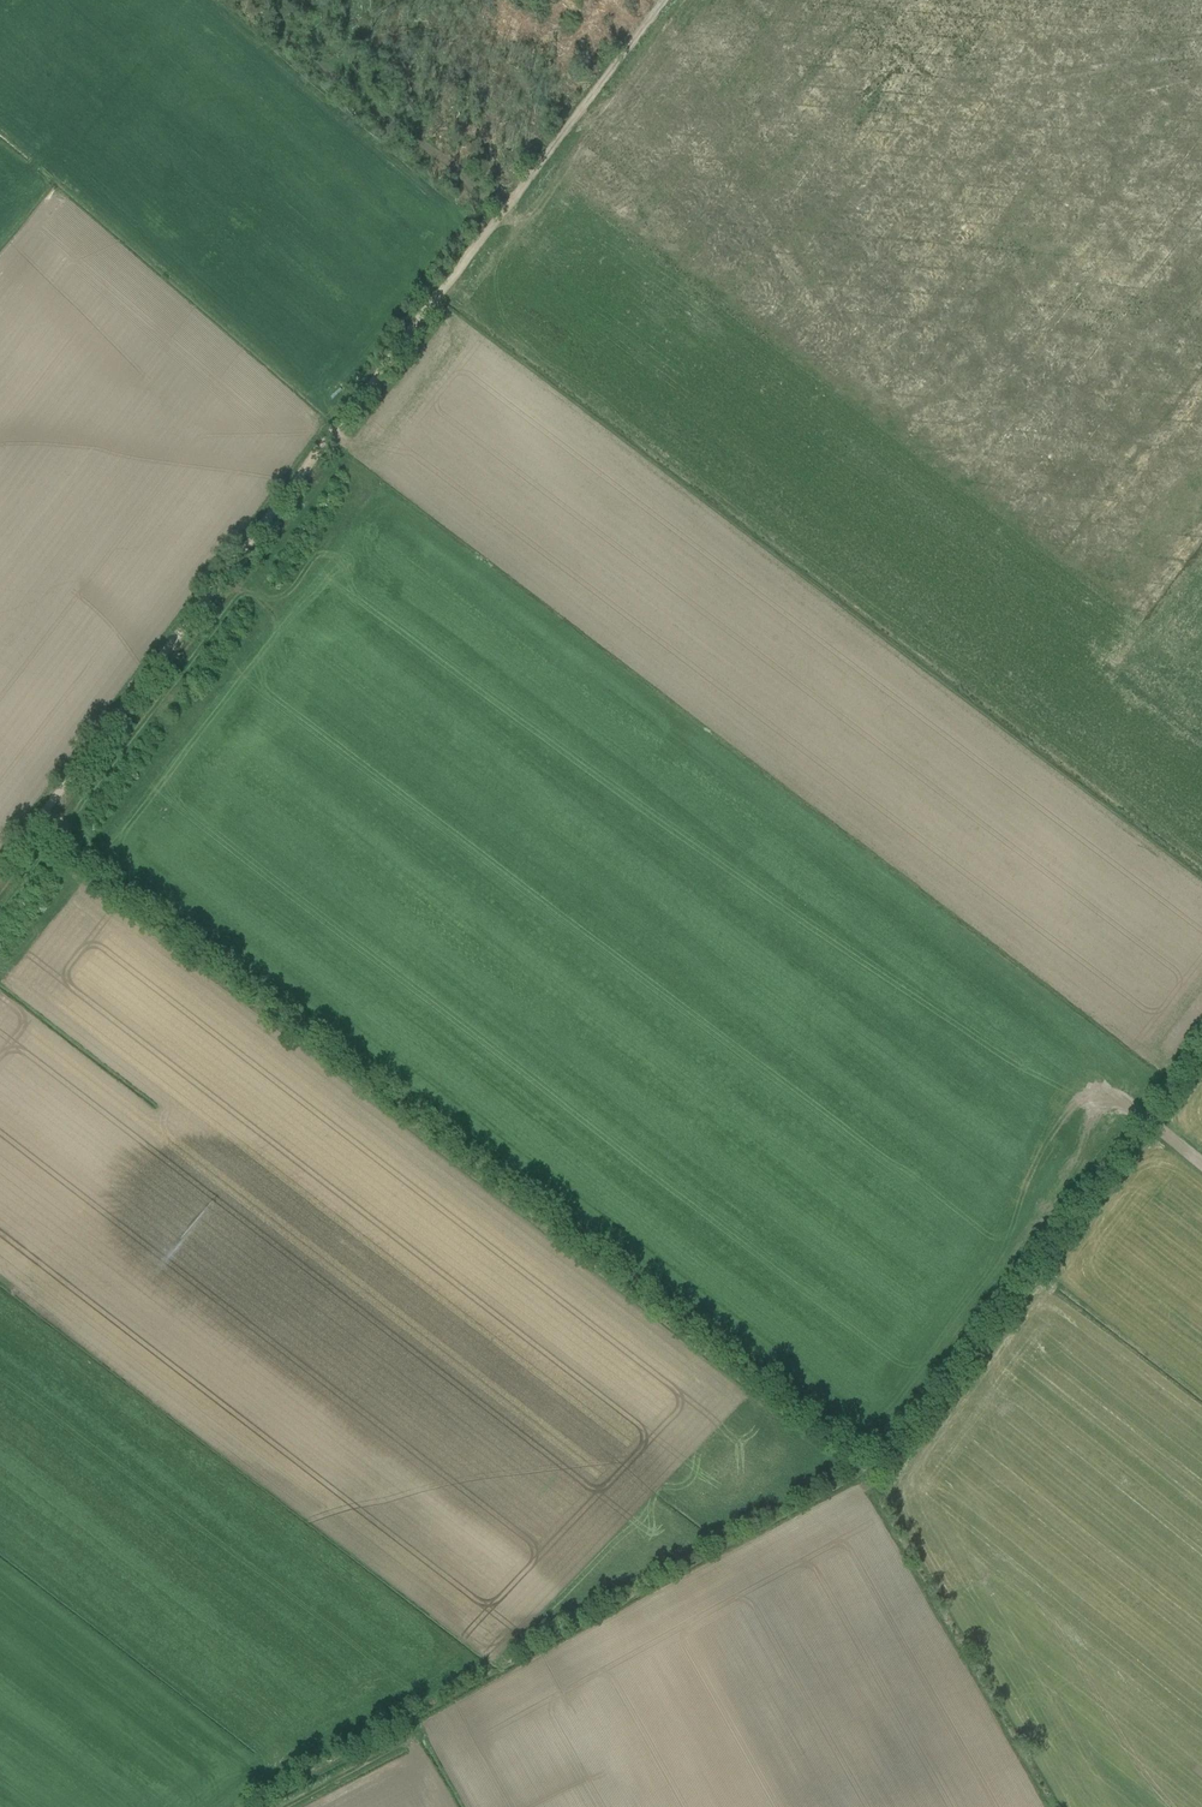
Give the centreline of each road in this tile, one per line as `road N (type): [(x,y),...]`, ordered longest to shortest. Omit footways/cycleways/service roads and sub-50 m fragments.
road 1 (track): [(0,873),(665,0)]
road 2 (track): [(420,1737),(288,1806)]

